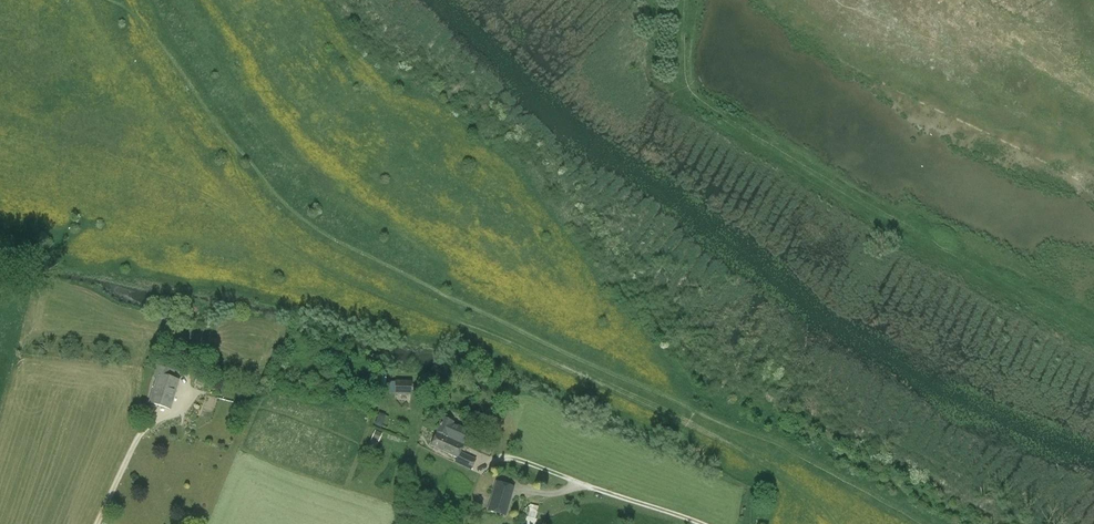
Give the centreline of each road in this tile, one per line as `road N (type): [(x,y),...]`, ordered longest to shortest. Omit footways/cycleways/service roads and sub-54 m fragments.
road 1 (track): [(1093,329),(875,210),(696,99),(681,61),(686,0)]

